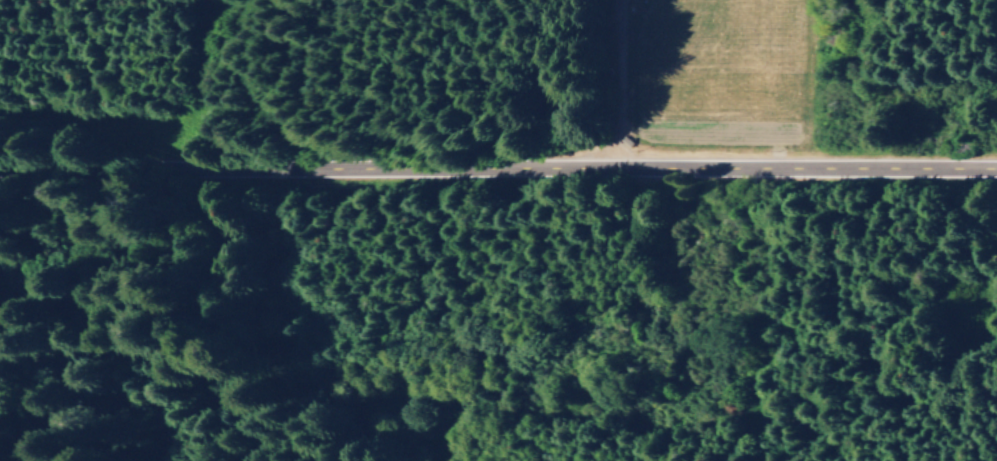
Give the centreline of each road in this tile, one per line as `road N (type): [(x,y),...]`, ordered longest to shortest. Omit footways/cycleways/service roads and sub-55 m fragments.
road 1 (tertiary): [(996,160),(528,160),(348,176),(167,161),(0,161)]
road 2 (track): [(0,161),(996,126)]
road 3 (track): [(94,460),(46,160)]

